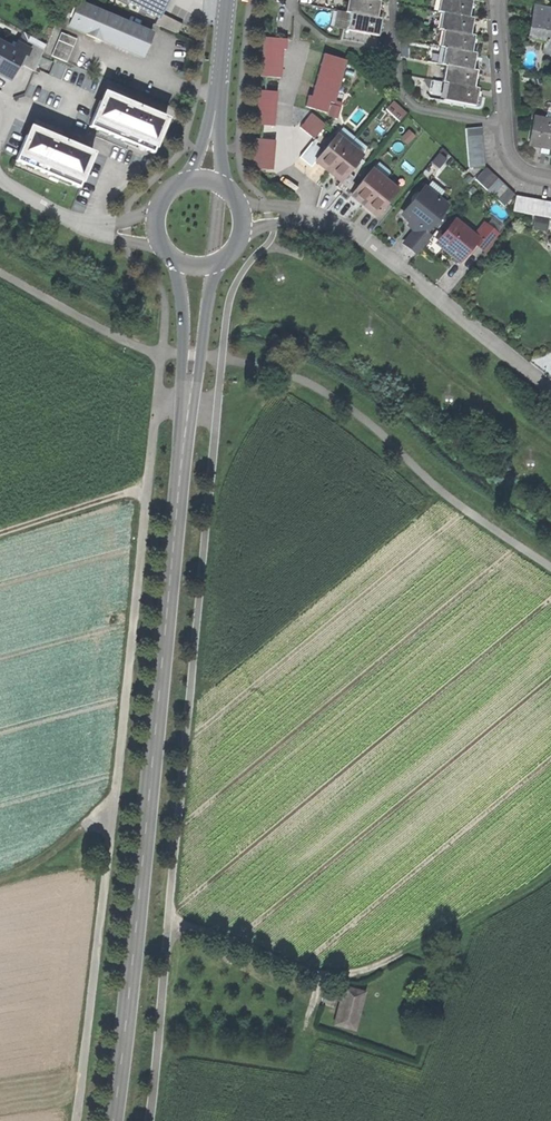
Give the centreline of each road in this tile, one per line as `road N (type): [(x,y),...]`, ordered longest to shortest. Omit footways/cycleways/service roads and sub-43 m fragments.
road 1 (track): [(75,1120),(160,352)]
road 2 (track): [(150,1120),(221,358)]
road 3 (primary): [(111,1120),(188,404)]
road 4 (track): [(550,870),(459,926),(348,971),(321,970),(168,917)]
road 5 (residential): [(327,225),(359,237),(550,392)]
road 6 (residential): [(392,0),(400,89),(417,107),(506,125)]
road 7 (residential): [(296,39),(281,165),(327,225)]
road 8 (residential): [(0,184),(82,228),(156,226)]
road 9 (track): [(148,487),(0,533)]
road 10 (primary): [(177,261),(188,404)]
road 11 (primary): [(188,404),(212,266)]
road 12 (track): [(0,878),(43,860),(115,801)]
road 13 (residential): [(498,0),(506,125)]

